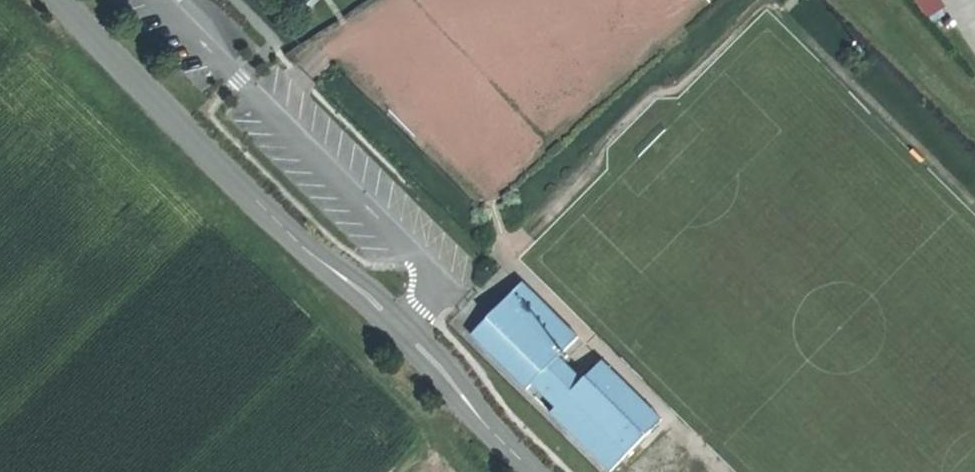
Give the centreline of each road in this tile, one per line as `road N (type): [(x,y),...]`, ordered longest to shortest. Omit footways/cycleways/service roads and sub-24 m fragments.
road 1 (tertiary): [(58,0),(306,247),(404,322),(538,471)]

